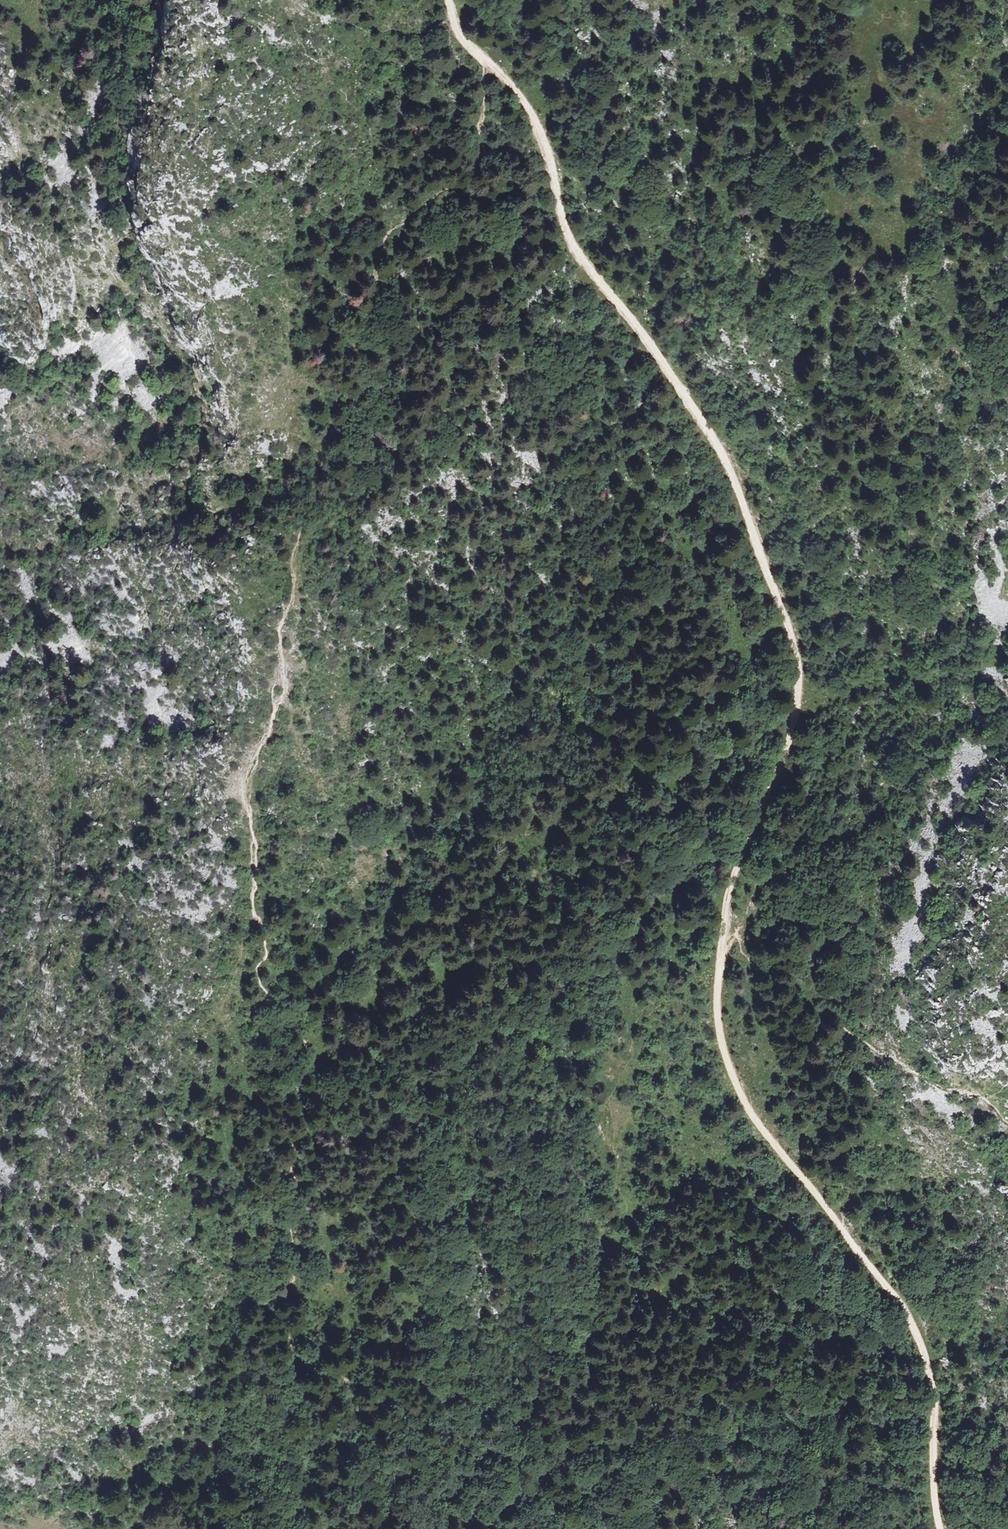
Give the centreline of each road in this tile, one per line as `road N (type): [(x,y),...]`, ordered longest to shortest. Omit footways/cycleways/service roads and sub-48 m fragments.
road 1 (track): [(724,933),(727,894),(799,708),(796,651),(735,483),(687,400),(568,238),(538,131),(492,64)]
road 2 (track): [(941,1528),(922,1347),(909,1314),(736,1084),(717,1022),(724,933)]

